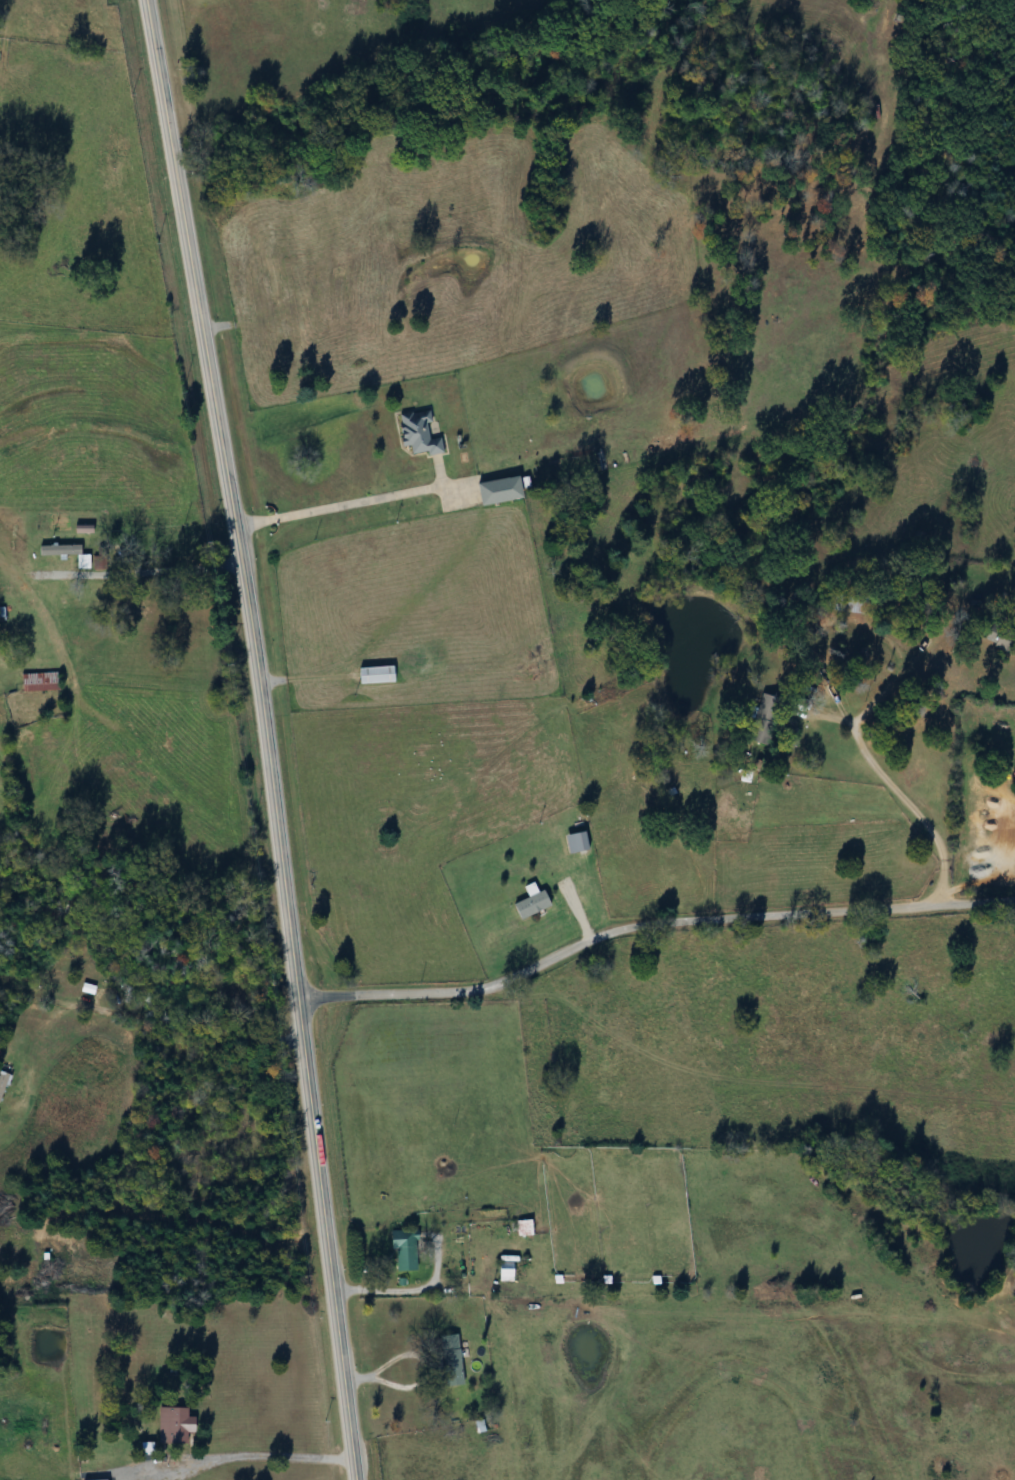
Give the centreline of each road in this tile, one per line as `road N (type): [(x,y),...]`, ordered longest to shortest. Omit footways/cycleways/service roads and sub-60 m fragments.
road 1 (secondary): [(146,0),(260,687),(352,1479)]
road 2 (residential): [(298,999),(490,987),(602,934),(645,926),(1014,901)]

